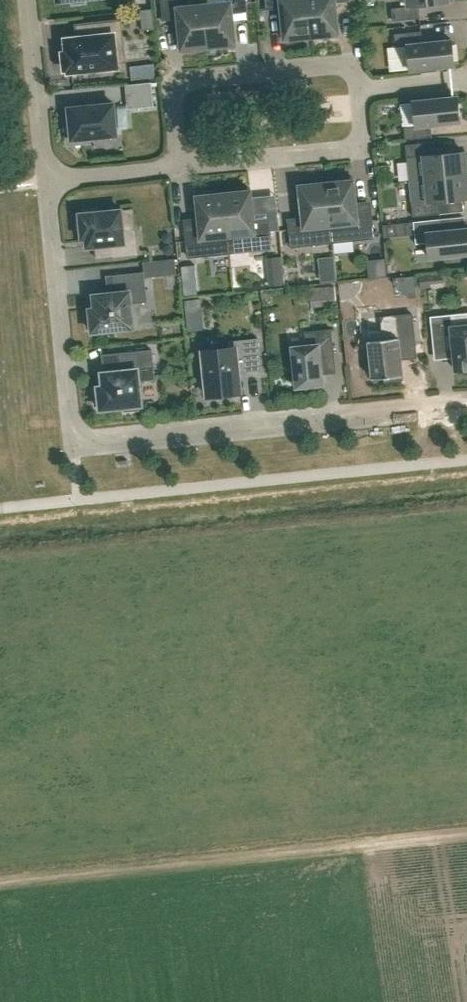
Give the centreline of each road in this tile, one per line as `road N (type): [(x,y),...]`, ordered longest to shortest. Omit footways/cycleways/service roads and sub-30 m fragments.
road 1 (residential): [(49,181),(72,420),(87,442),(466,406)]
road 2 (residential): [(179,167),(171,82),(353,64),(362,91)]
road 3 (residential): [(362,91),(361,149),(179,167)]
road 4 (residential): [(29,0),(49,181)]
road 5 (residential): [(49,181),(179,167)]

